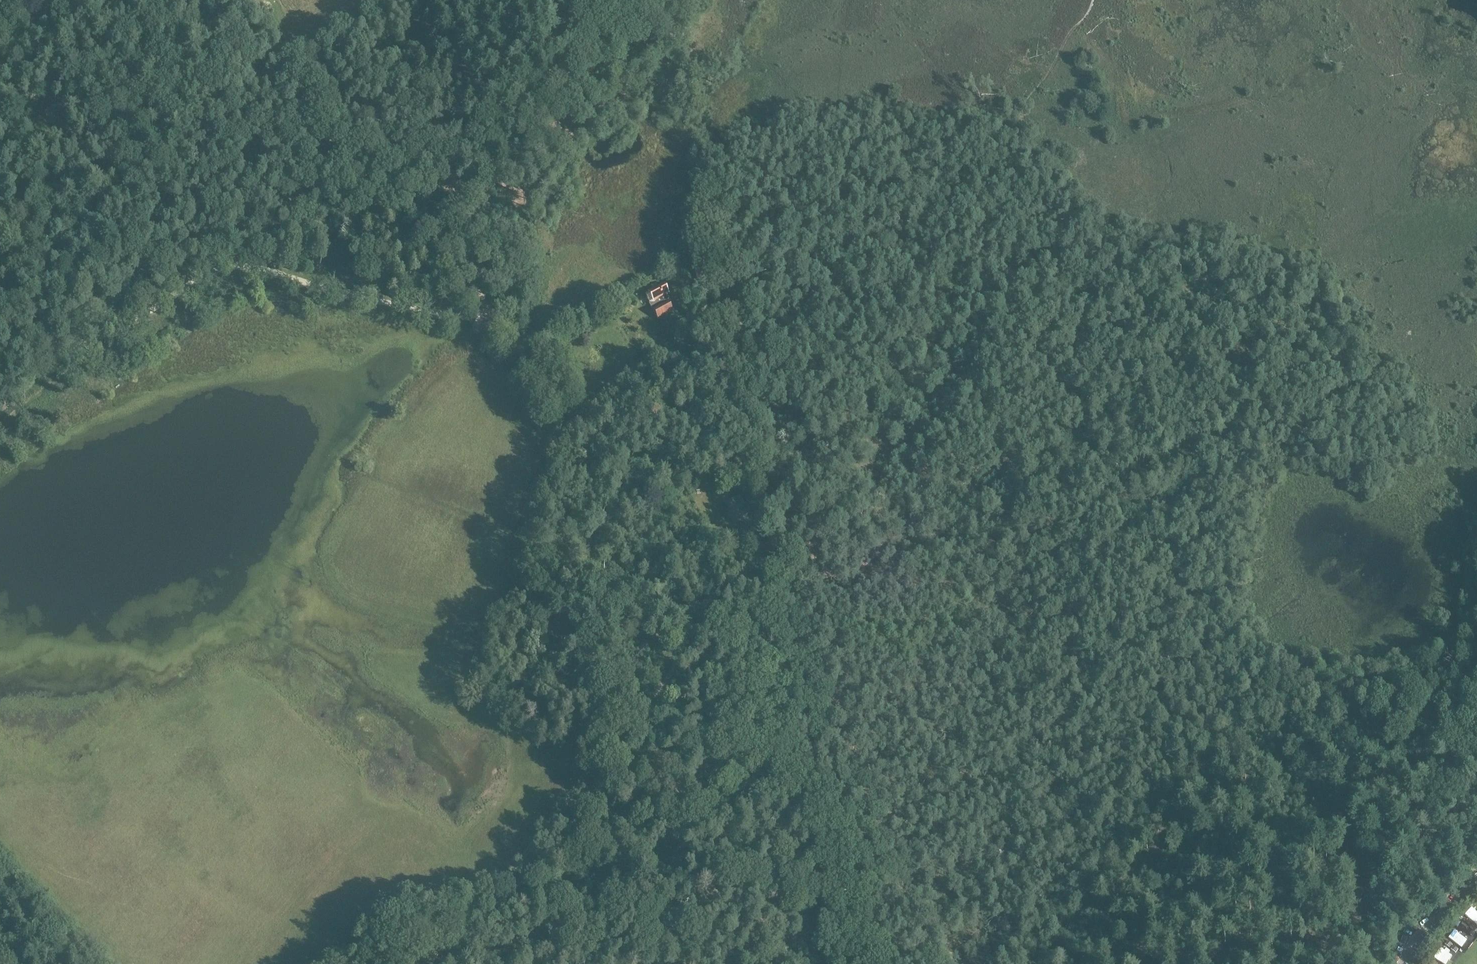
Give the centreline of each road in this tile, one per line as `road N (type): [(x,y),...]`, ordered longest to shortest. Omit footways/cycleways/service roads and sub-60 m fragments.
road 1 (track): [(274,98),(307,149),(434,222),(521,353),(617,463),(728,628)]
road 2 (track): [(498,320),(228,267),(93,336),(0,324)]
road 3 (track): [(728,628),(695,642),(440,963)]
road 4 (track): [(728,628),(827,833),(868,963)]

